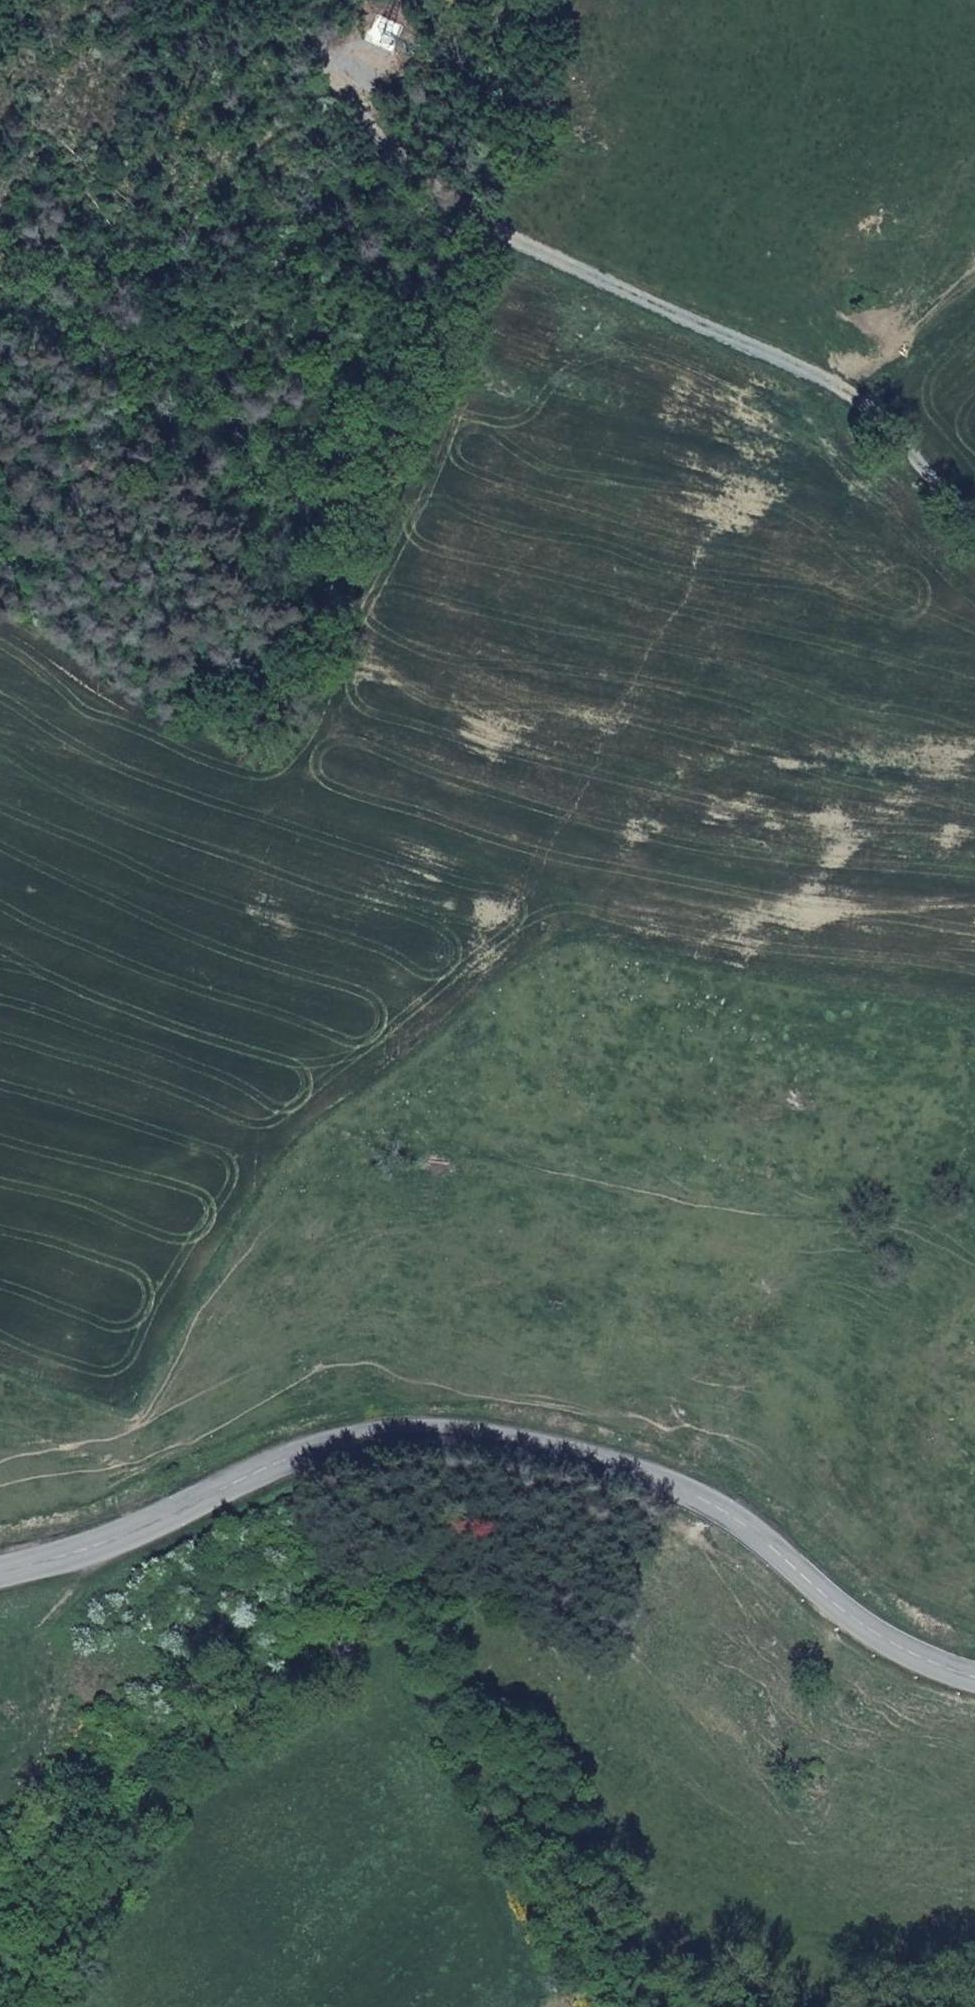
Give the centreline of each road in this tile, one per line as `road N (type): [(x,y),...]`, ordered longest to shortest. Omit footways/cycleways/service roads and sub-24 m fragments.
road 1 (secondary): [(974,1679),(849,1615),(757,1537),(602,1466),(467,1438),(374,1440),(304,1458),(107,1546),(0,1576)]
road 2 (track): [(974,534),(839,383),(477,226),(342,86),(297,0)]

